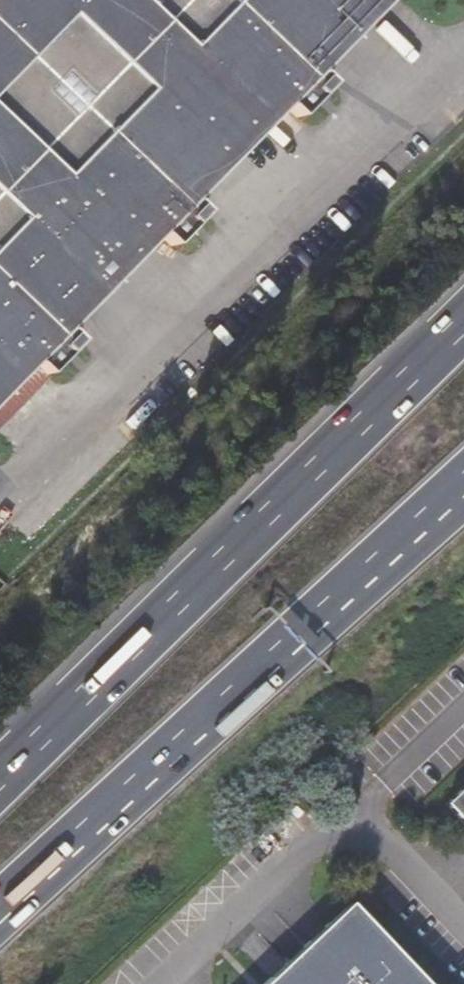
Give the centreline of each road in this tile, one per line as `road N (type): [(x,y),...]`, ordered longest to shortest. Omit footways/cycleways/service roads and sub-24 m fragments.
road 1 (motorway): [(463,322),(0,779)]
road 2 (motorway): [(0,910),(463,490)]
road 3 (residential): [(163,983),(304,850),(358,823),(463,931)]

